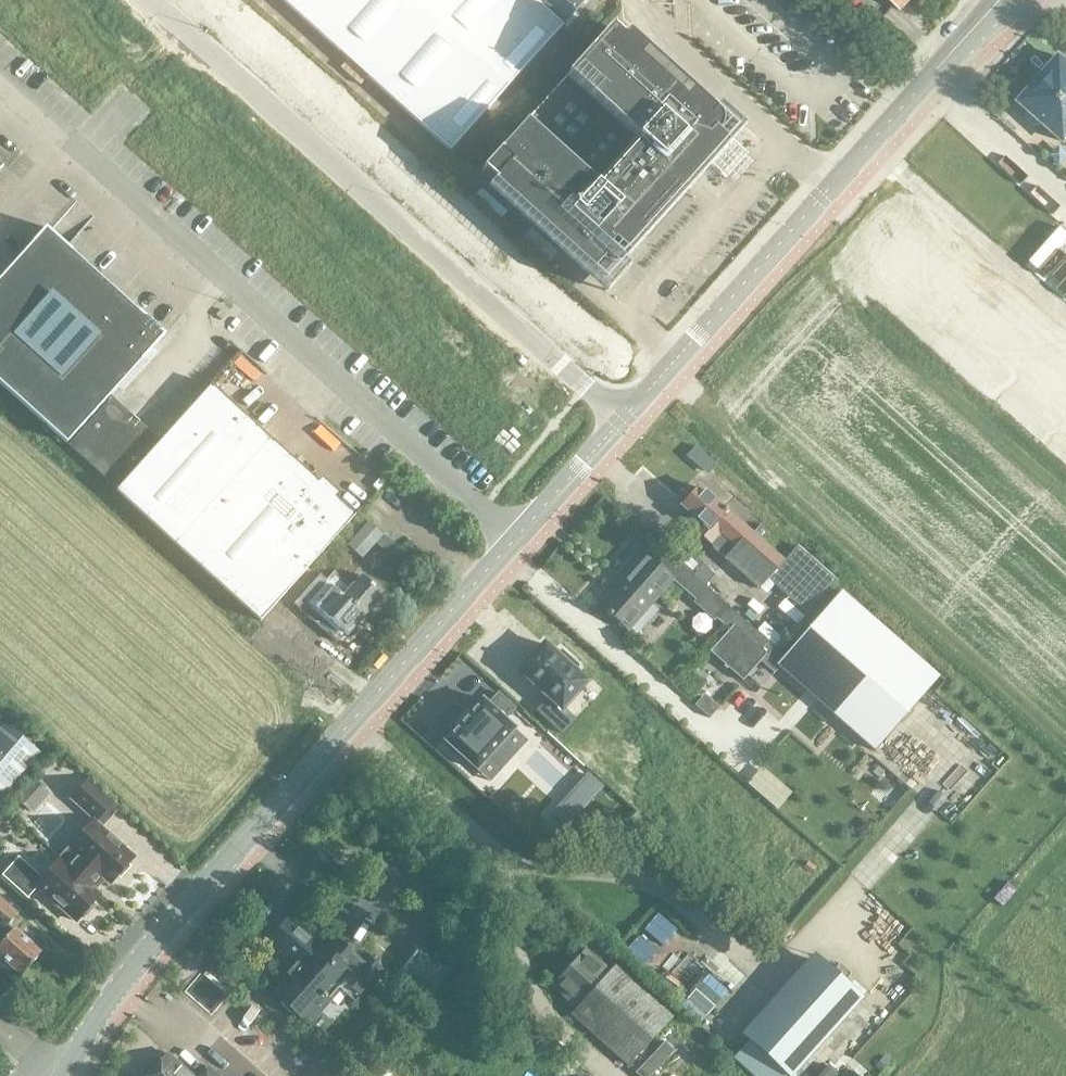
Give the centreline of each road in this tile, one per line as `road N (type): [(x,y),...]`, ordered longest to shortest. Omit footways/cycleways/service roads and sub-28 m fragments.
road 1 (tertiary): [(61,1075),(114,989),(517,538)]
road 2 (unclassified): [(627,419),(152,0)]
road 3 (unclassified): [(517,538),(71,146)]
road 4 (tertiary): [(627,419),(1007,0)]
road 5 (tertiary): [(517,538),(627,419)]

